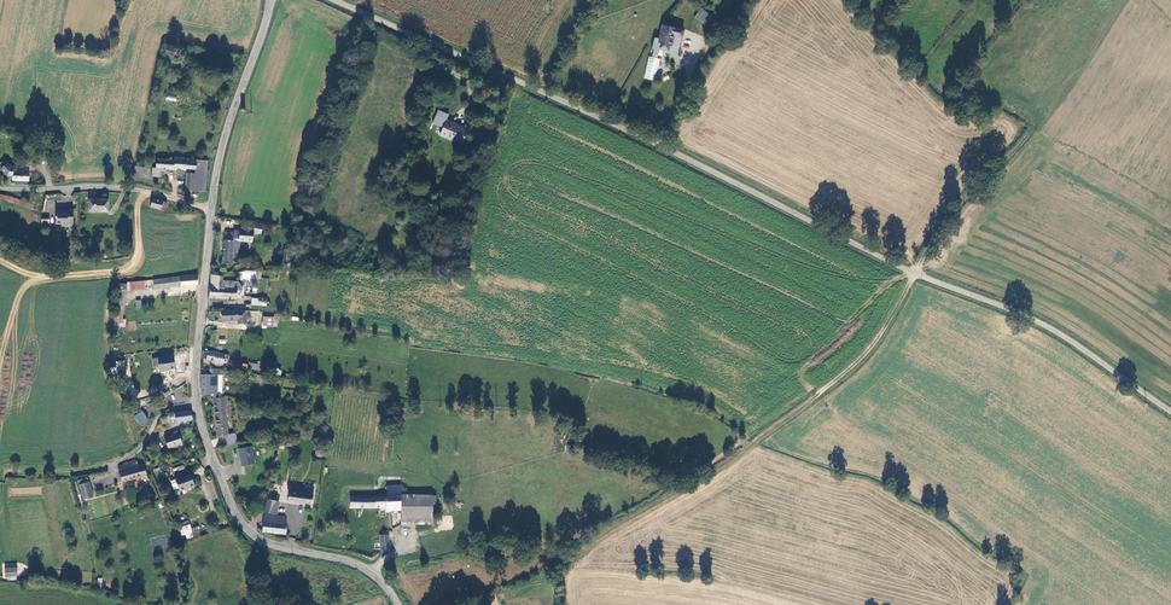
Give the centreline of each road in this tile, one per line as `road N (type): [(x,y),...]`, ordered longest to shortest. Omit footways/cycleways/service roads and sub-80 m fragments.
road 1 (unclassified): [(1170,411),(1012,310),(914,273),(337,0)]
road 2 (unclassified): [(397,604),(360,565),(274,546),(244,525),(196,401)]
road 3 (track): [(914,273),(868,352),(753,444)]
road 4 (unclassified): [(196,401),(157,415),(140,448),(113,463),(5,472)]
road 5 (unclassified): [(210,208),(224,133),(268,0)]
road 6 (unclassified): [(0,188),(115,187),(210,208)]
road 7 (unclassified): [(196,401),(210,208)]

